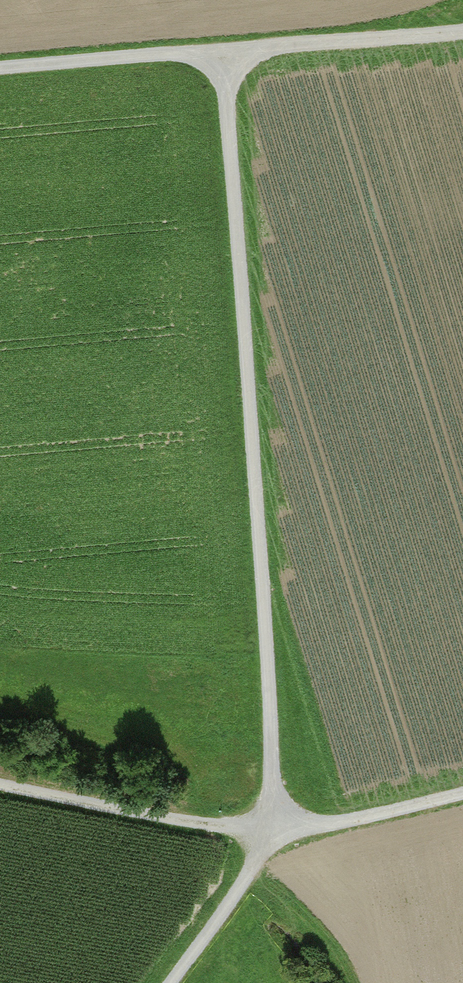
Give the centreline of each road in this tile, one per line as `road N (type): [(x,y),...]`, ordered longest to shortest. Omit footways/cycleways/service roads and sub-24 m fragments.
road 1 (unclassified): [(462,36),(223,56),(263,584),(273,841),(462,795)]
road 2 (track): [(171,982),(273,841),(0,788)]
road 3 (track): [(223,56),(0,74)]

